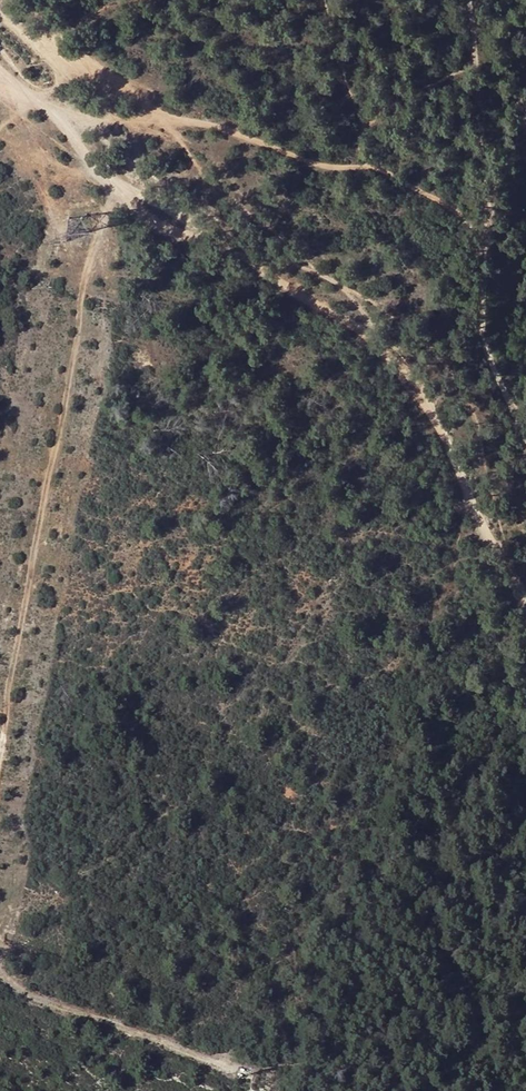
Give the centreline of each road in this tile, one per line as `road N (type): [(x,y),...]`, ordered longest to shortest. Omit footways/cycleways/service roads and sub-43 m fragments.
road 1 (track): [(0,73),(105,189),(364,334),(412,382),(525,597)]
road 2 (track): [(525,425),(492,372),(485,344),(484,245),(448,206),(394,176),(322,166),(203,122),(68,116),(18,96)]
road 3 (track): [(118,196),(84,277),(0,744)]
road 4 (track): [(0,972),(36,999),(232,1069)]

